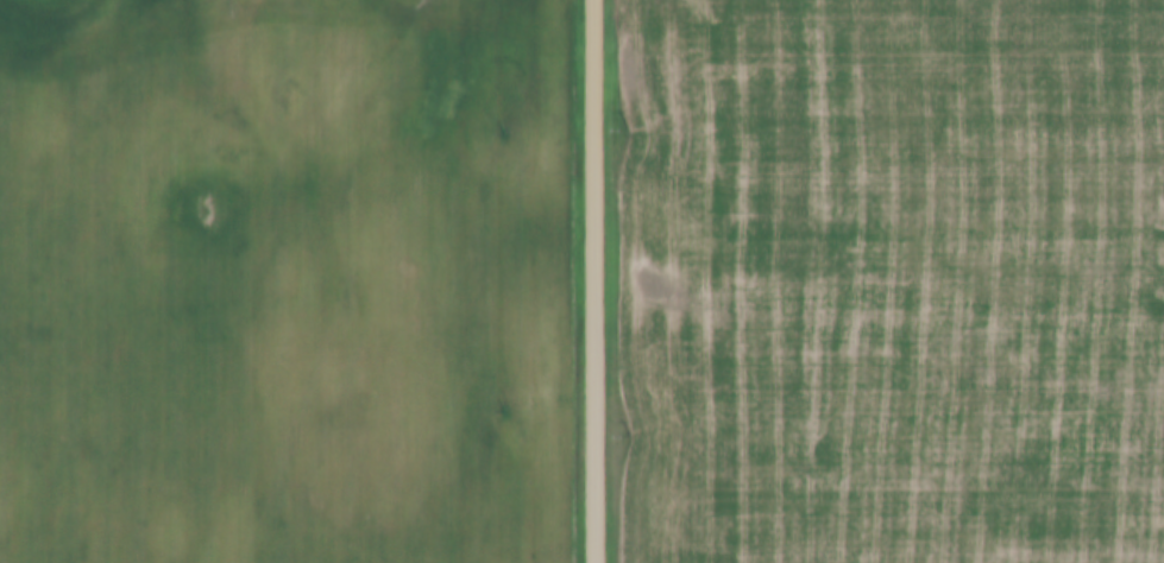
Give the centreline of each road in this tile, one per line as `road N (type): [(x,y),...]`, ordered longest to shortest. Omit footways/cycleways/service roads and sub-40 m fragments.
road 1 (residential): [(596,0),(596,562)]

